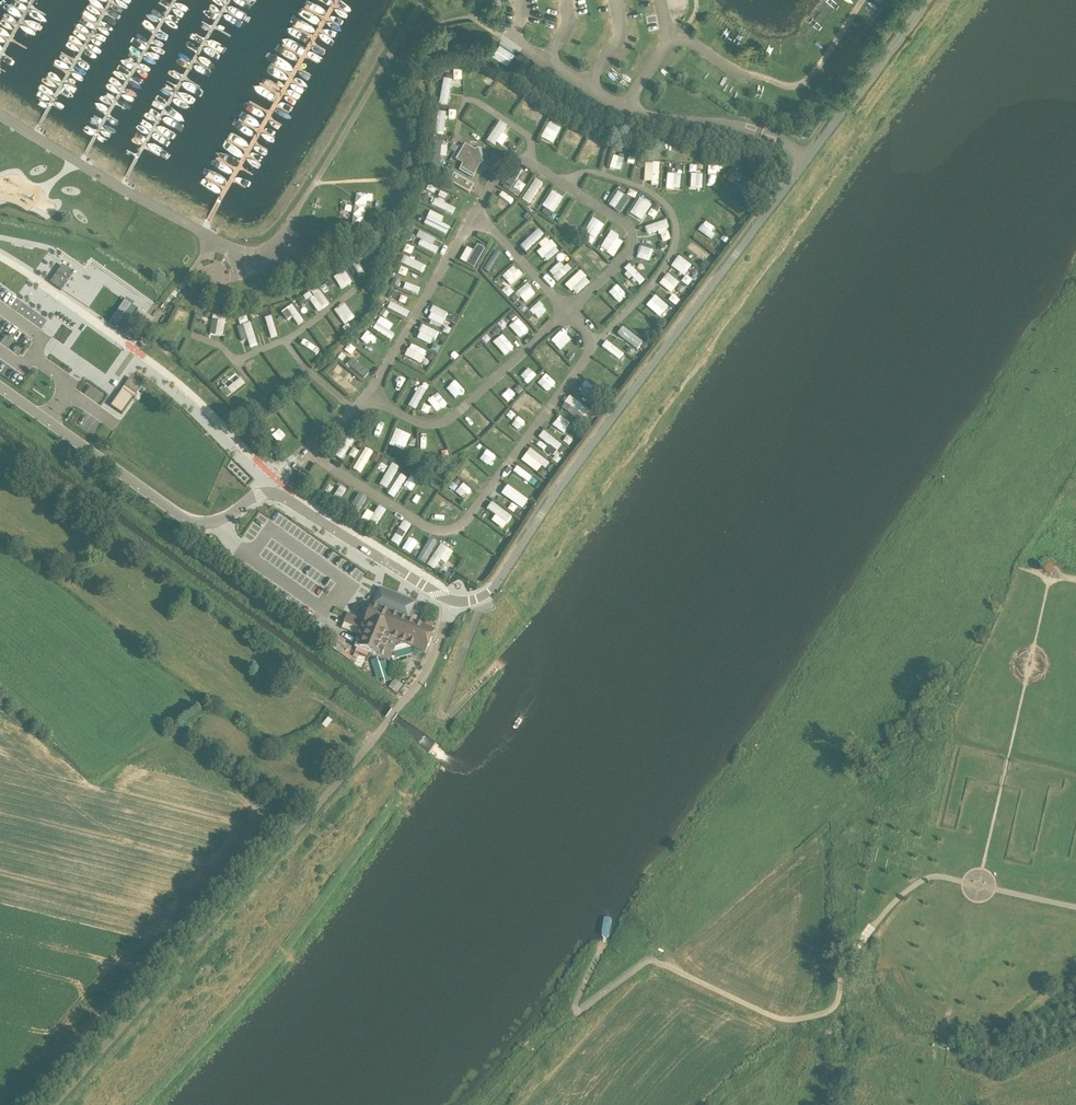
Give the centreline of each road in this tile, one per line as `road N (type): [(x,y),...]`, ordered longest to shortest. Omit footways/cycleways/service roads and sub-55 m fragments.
road 1 (unclassified): [(478,602),(925,0)]
road 2 (unclassified): [(446,604),(420,686),(57,1104)]
road 3 (unclassified): [(665,965),(795,1020),(832,1009),(854,952),(899,898),(929,878),(1075,907)]
road 4 (track): [(0,419),(399,709)]
road 5 (unclassified): [(387,566),(272,496),(215,525),(187,524),(0,391)]

